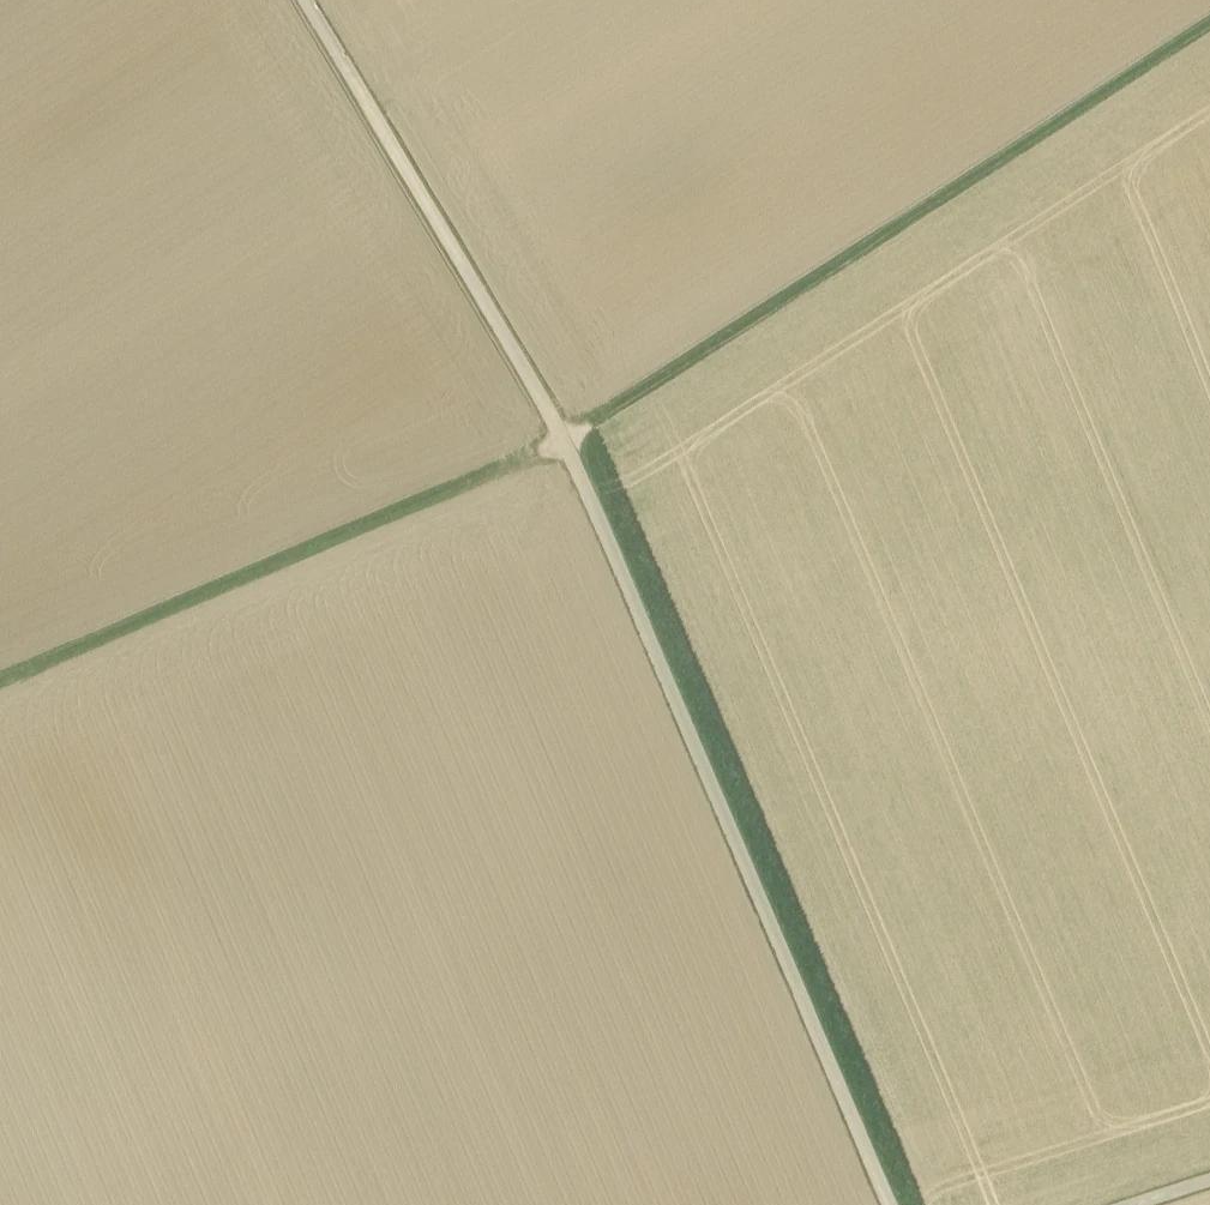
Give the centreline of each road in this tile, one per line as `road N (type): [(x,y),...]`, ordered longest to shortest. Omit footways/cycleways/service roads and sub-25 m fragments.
road 1 (track): [(0,700),(586,453),(1209,50)]
road 2 (track): [(313,0),(586,453),(902,1204)]

